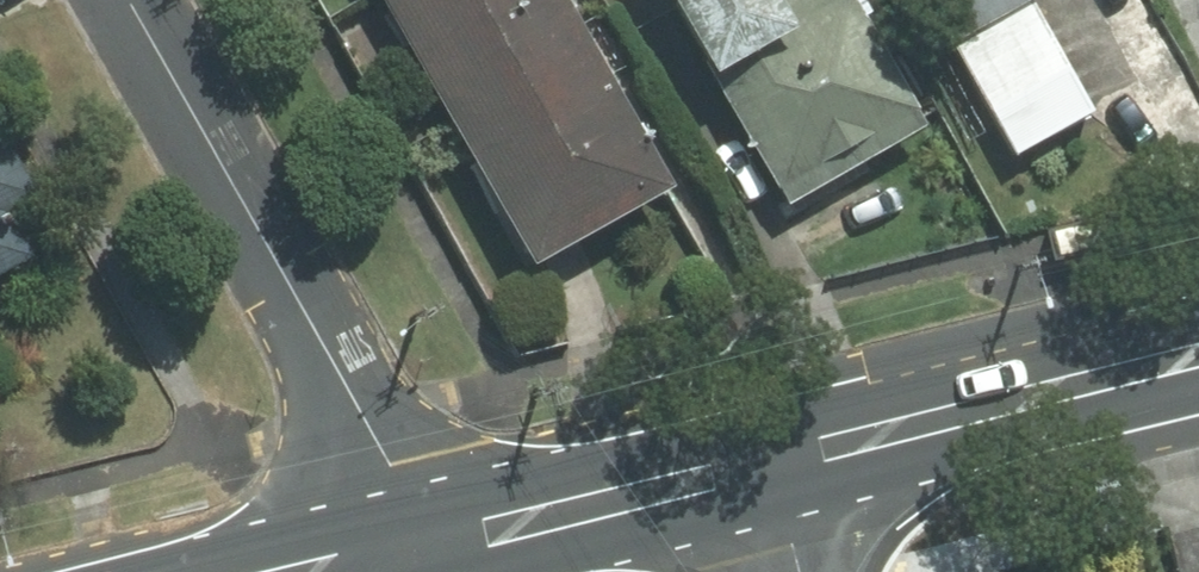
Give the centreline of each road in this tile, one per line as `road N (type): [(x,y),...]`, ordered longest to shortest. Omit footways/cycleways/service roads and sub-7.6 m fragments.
road 1 (residential): [(415,553),(393,473),(128,0)]
road 2 (tertiary): [(1198,354),(776,459)]
road 3 (tertiary): [(776,459),(415,553)]

